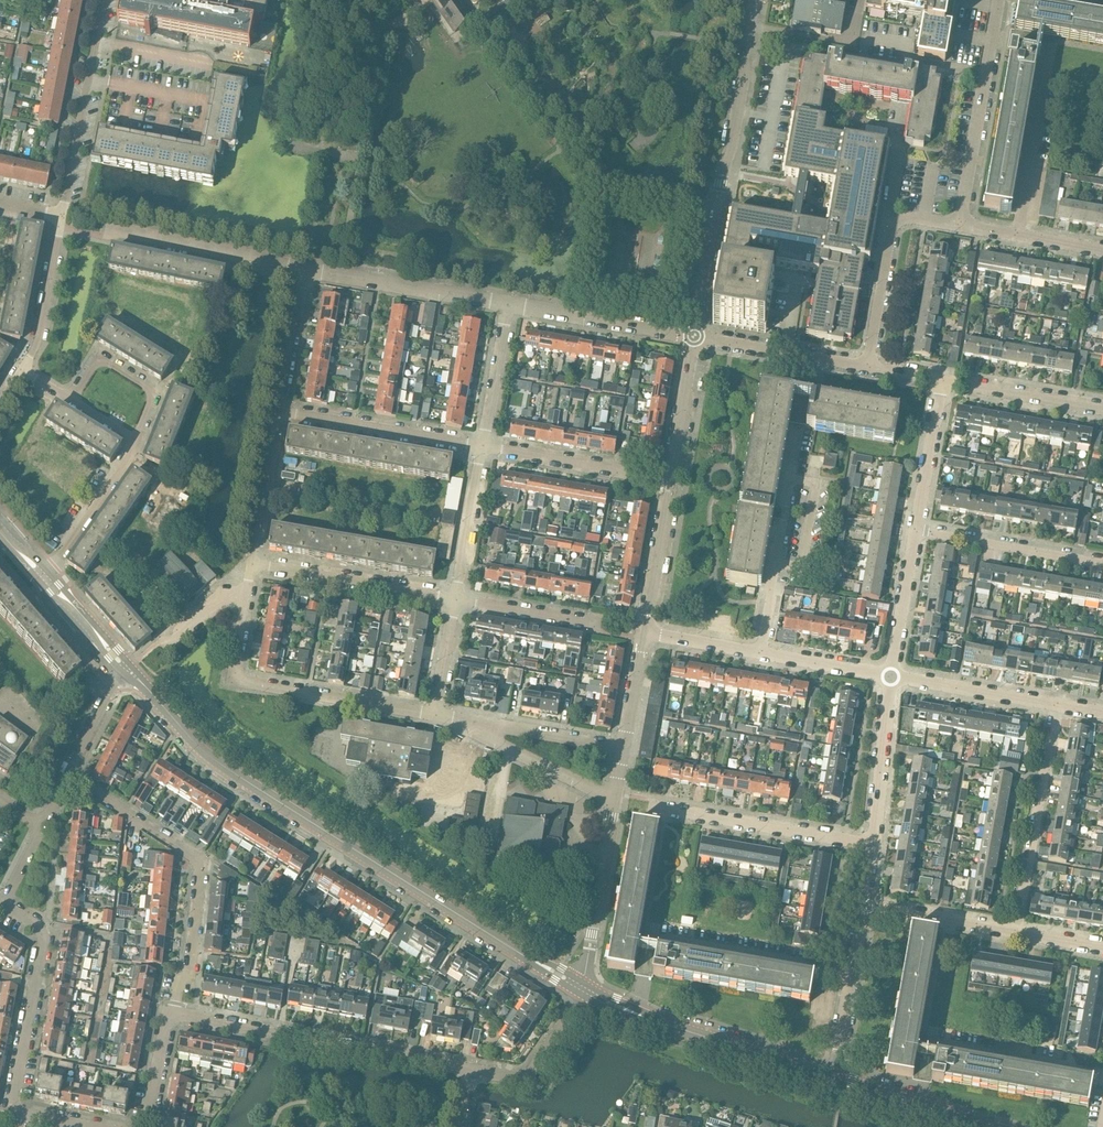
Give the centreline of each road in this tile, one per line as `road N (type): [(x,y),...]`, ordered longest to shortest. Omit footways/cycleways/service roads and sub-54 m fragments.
road 1 (tertiary): [(579,990),(237,775),(190,738),(128,670)]
road 2 (residential): [(694,335),(755,0)]
road 3 (residential): [(170,1014),(188,971),(202,861),(68,779)]
road 4 (residential): [(170,1014),(470,1070)]
road 5 (residential): [(644,633),(694,335)]
road 6 (residential): [(433,715),(232,678),(247,591)]
road 7 (tertiary): [(834,1079),(579,990)]
road 8 (residential): [(2,899),(40,928),(45,945),(13,1099),(20,1114)]
road 9 (residential): [(1057,704),(1016,934)]
road 10 (residential): [(960,228),(999,0)]
road 11 (residential): [(760,652),(798,431)]
road 12 (residential): [(873,845),(655,806)]
road 13 (residential): [(61,216),(104,0)]
road 14 (residential): [(482,443),(281,407)]
road 15 (residential): [(454,598),(253,562)]
road 16 (residential): [(508,301),(307,265)]
road 17 (residential): [(1016,238),(1049,43)]
road 18 (residential): [(661,939),(851,973)]
road 19 (residential): [(579,990),(613,800)]
road 20 (residential): [(1102,563),(915,531)]
road 21 (residential): [(307,265),(121,229)]
road 22 (residential): [(694,335),(508,301)]
road 23 (residential): [(137,442),(158,394),(96,352),(70,398)]
road 24 (residential): [(457,719),(613,800)]
road 25 (residential): [(867,366),(694,335)]
road 26 (residential): [(873,845),(891,676)]
road 27 (residential): [(623,749),(457,719)]
road 28 (residential): [(1057,704),(891,676)]
road 29 (residential): [(46,578),(137,442)]
road 30 (residential): [(1102,408),(942,380)]
road 31 (residential): [(943,1045),(1102,1073)]
road 32 (residential): [(470,1070),(528,1077),(579,990)]
road 33 (residential): [(454,598),(482,443)]
road 34 (residential): [(253,562),(281,407)]
road 35 (tertiary): [(983,1126),(834,1079)]
road 36 (residential): [(863,905),(1016,934)]
road 37 (residential): [(635,471),(482,443)]
road 38 (residential): [(22,364),(43,321),(61,216)]
road 39 (residential): [(915,531),(942,380)]
road 40 (residential): [(867,366),(893,232),(904,220)]
road 41 (residential): [(601,625),(454,598)]
road 42 (residential): [(891,676),(915,531)]
road 43 (residential): [(482,443),(508,301)]
road 44 (residential): [(281,407),(307,265)]
road 45 (residential): [(891,676),(760,652)]
road 46 (residential): [(68,779),(128,670)]
road 47 (tertiary): [(128,670),(46,578)]

